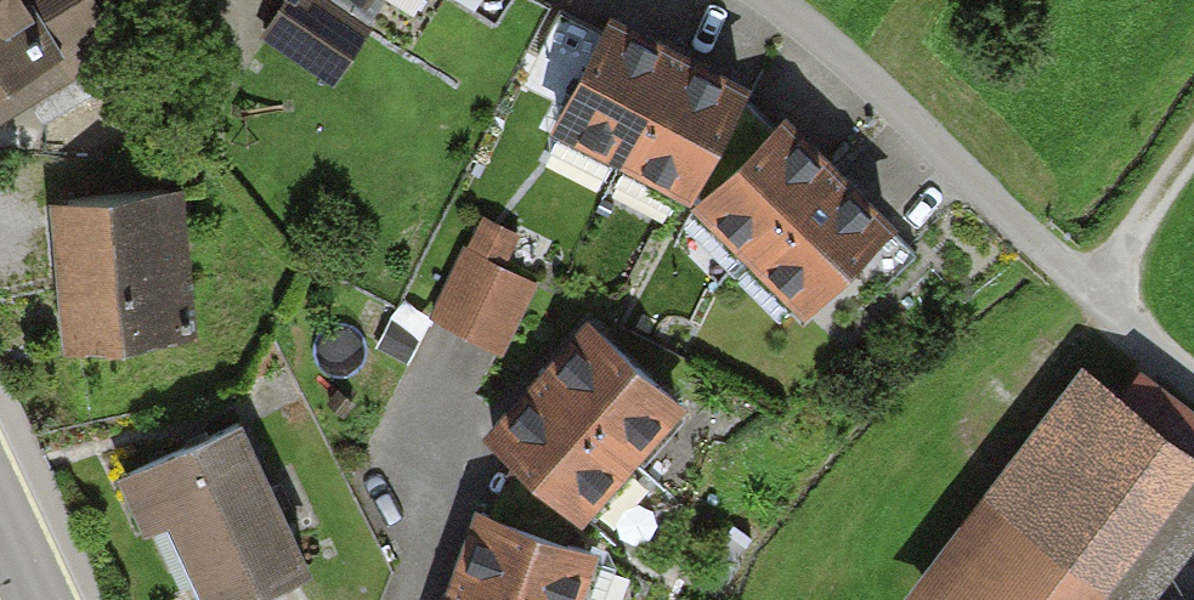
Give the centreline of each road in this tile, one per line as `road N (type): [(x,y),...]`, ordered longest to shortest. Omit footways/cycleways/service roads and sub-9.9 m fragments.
road 1 (residential): [(1193,386),(844,53),(756,0)]
road 2 (track): [(1103,304),(1193,167)]

